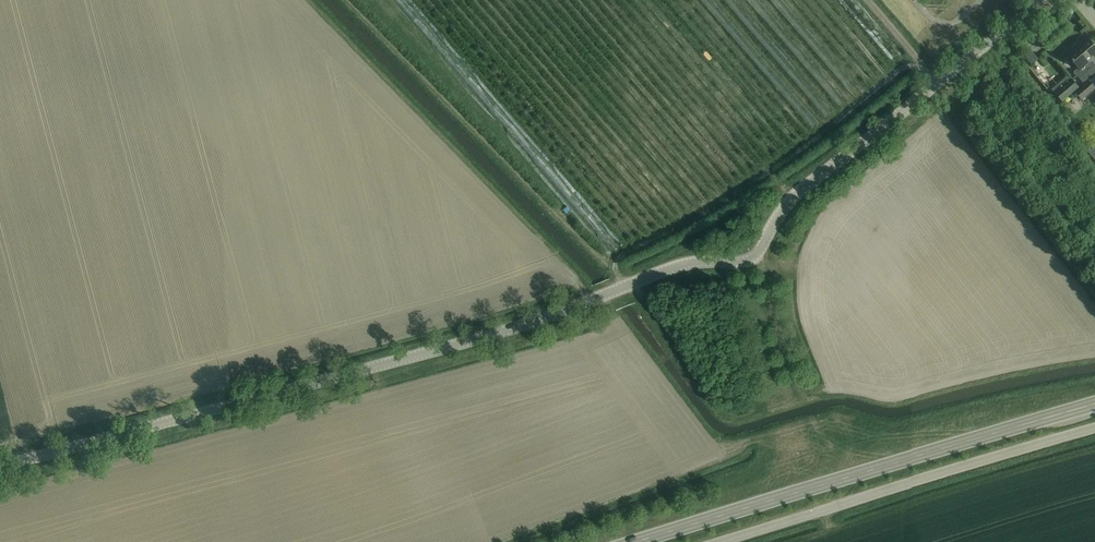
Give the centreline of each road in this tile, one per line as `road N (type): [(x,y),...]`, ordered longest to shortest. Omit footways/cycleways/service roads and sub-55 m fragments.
road 1 (unclassified): [(0,469),(506,330),(675,266),(752,257),(792,197),(951,73)]
road 2 (secondary): [(644,541),(1032,423)]
road 3 (track): [(627,285),(348,0)]
road 4 (unclassified): [(720,541),(1094,428)]

